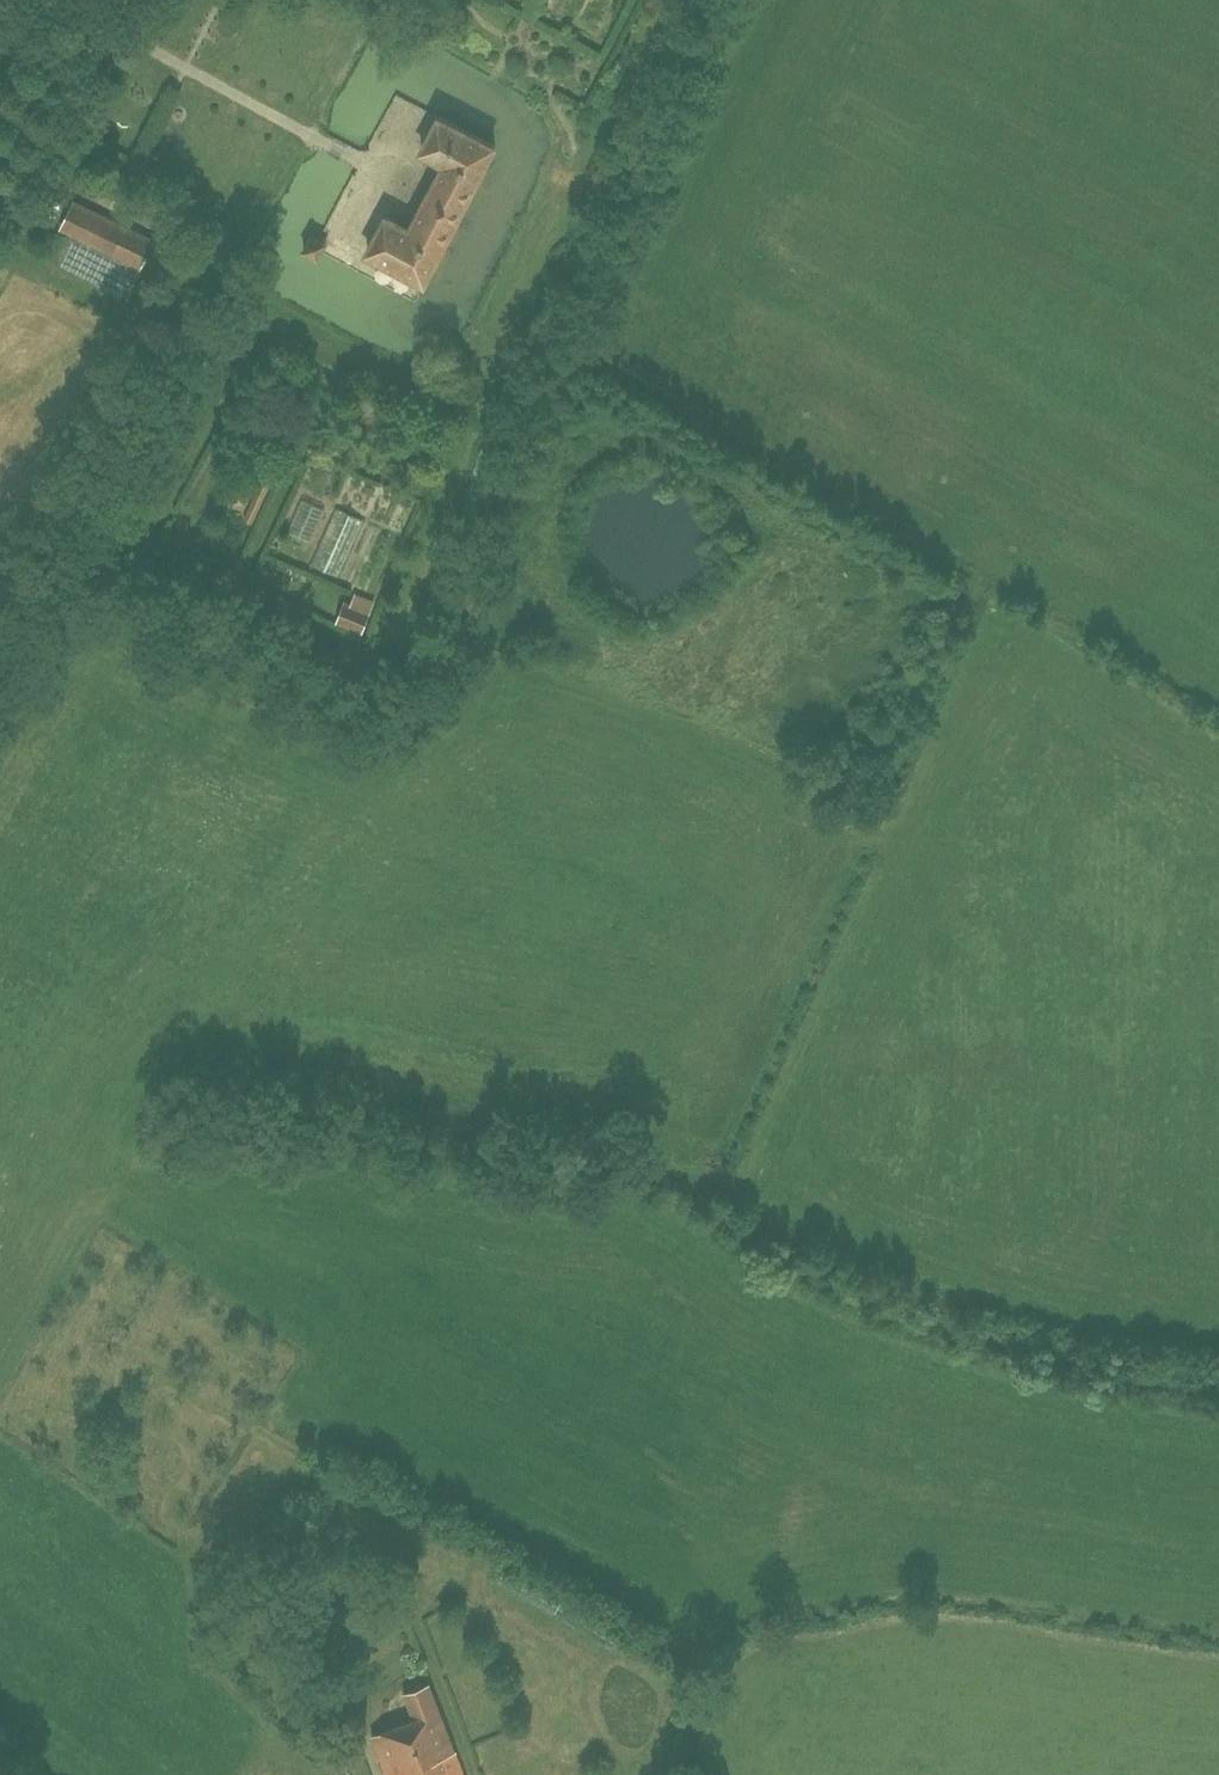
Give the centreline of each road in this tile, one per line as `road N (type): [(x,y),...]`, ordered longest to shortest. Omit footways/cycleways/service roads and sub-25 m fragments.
road 1 (track): [(0,165),(234,268),(224,295),(444,405)]
road 2 (track): [(86,17),(0,163)]

